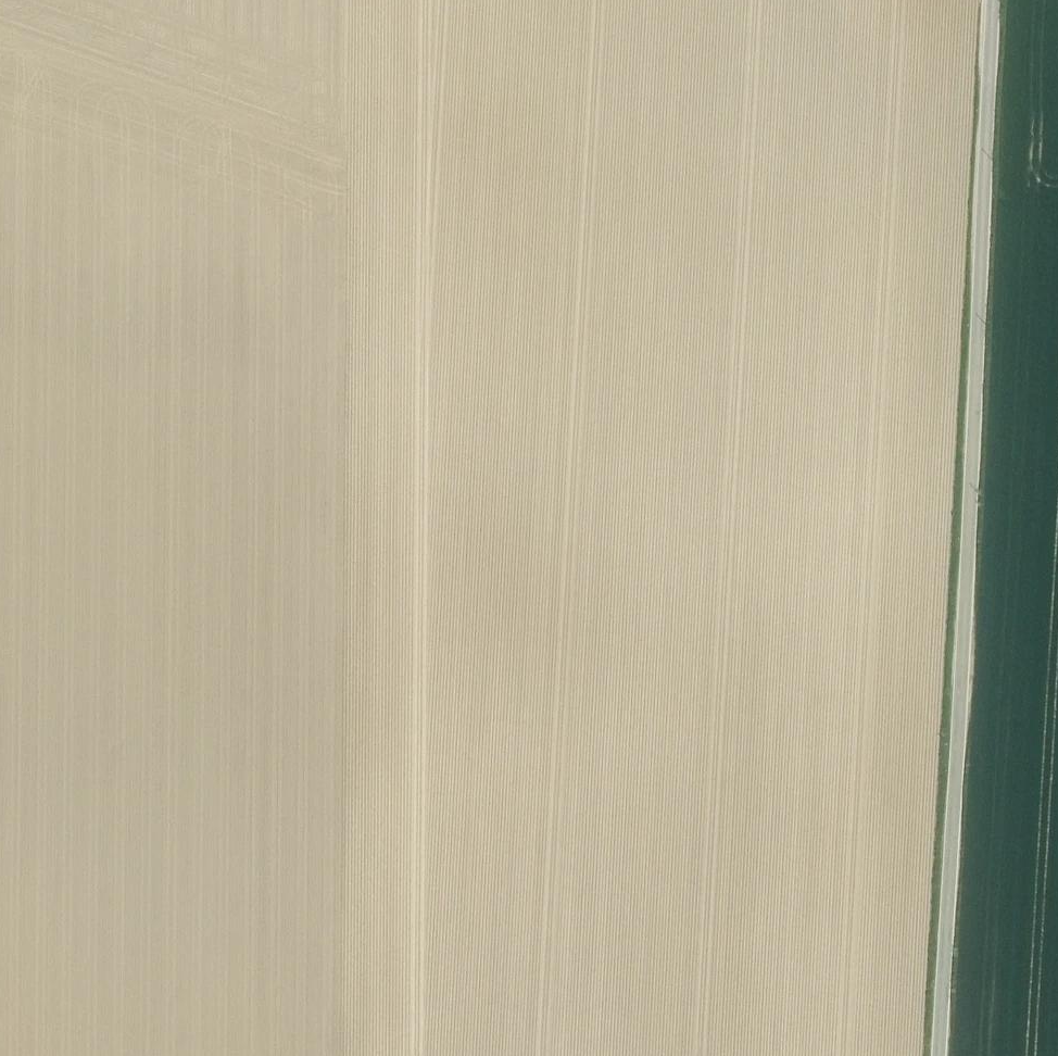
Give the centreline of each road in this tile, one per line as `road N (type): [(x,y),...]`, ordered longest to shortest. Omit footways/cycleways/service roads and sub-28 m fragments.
road 1 (tertiary): [(940,1055),(986,364),(997,0)]

